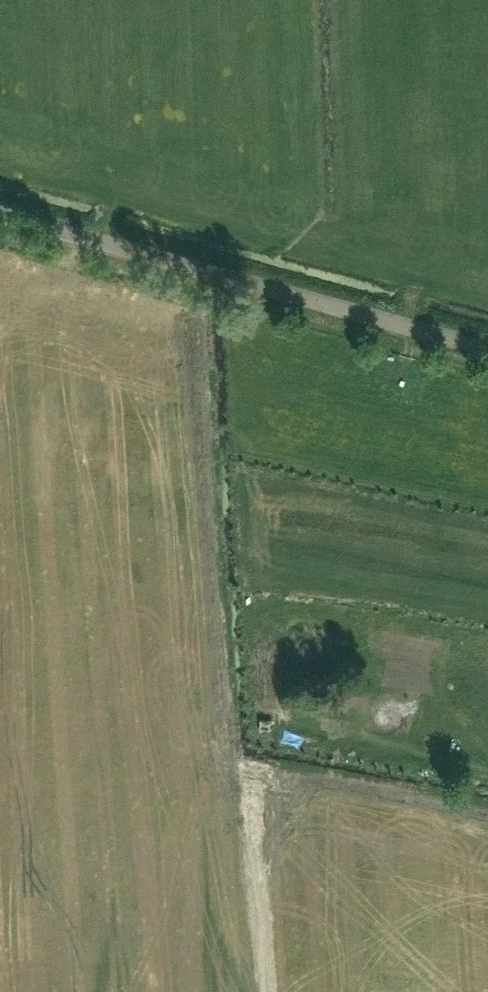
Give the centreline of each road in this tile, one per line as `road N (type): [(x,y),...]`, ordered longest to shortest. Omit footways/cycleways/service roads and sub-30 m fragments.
road 1 (unclassified): [(487,348),(0,215)]

